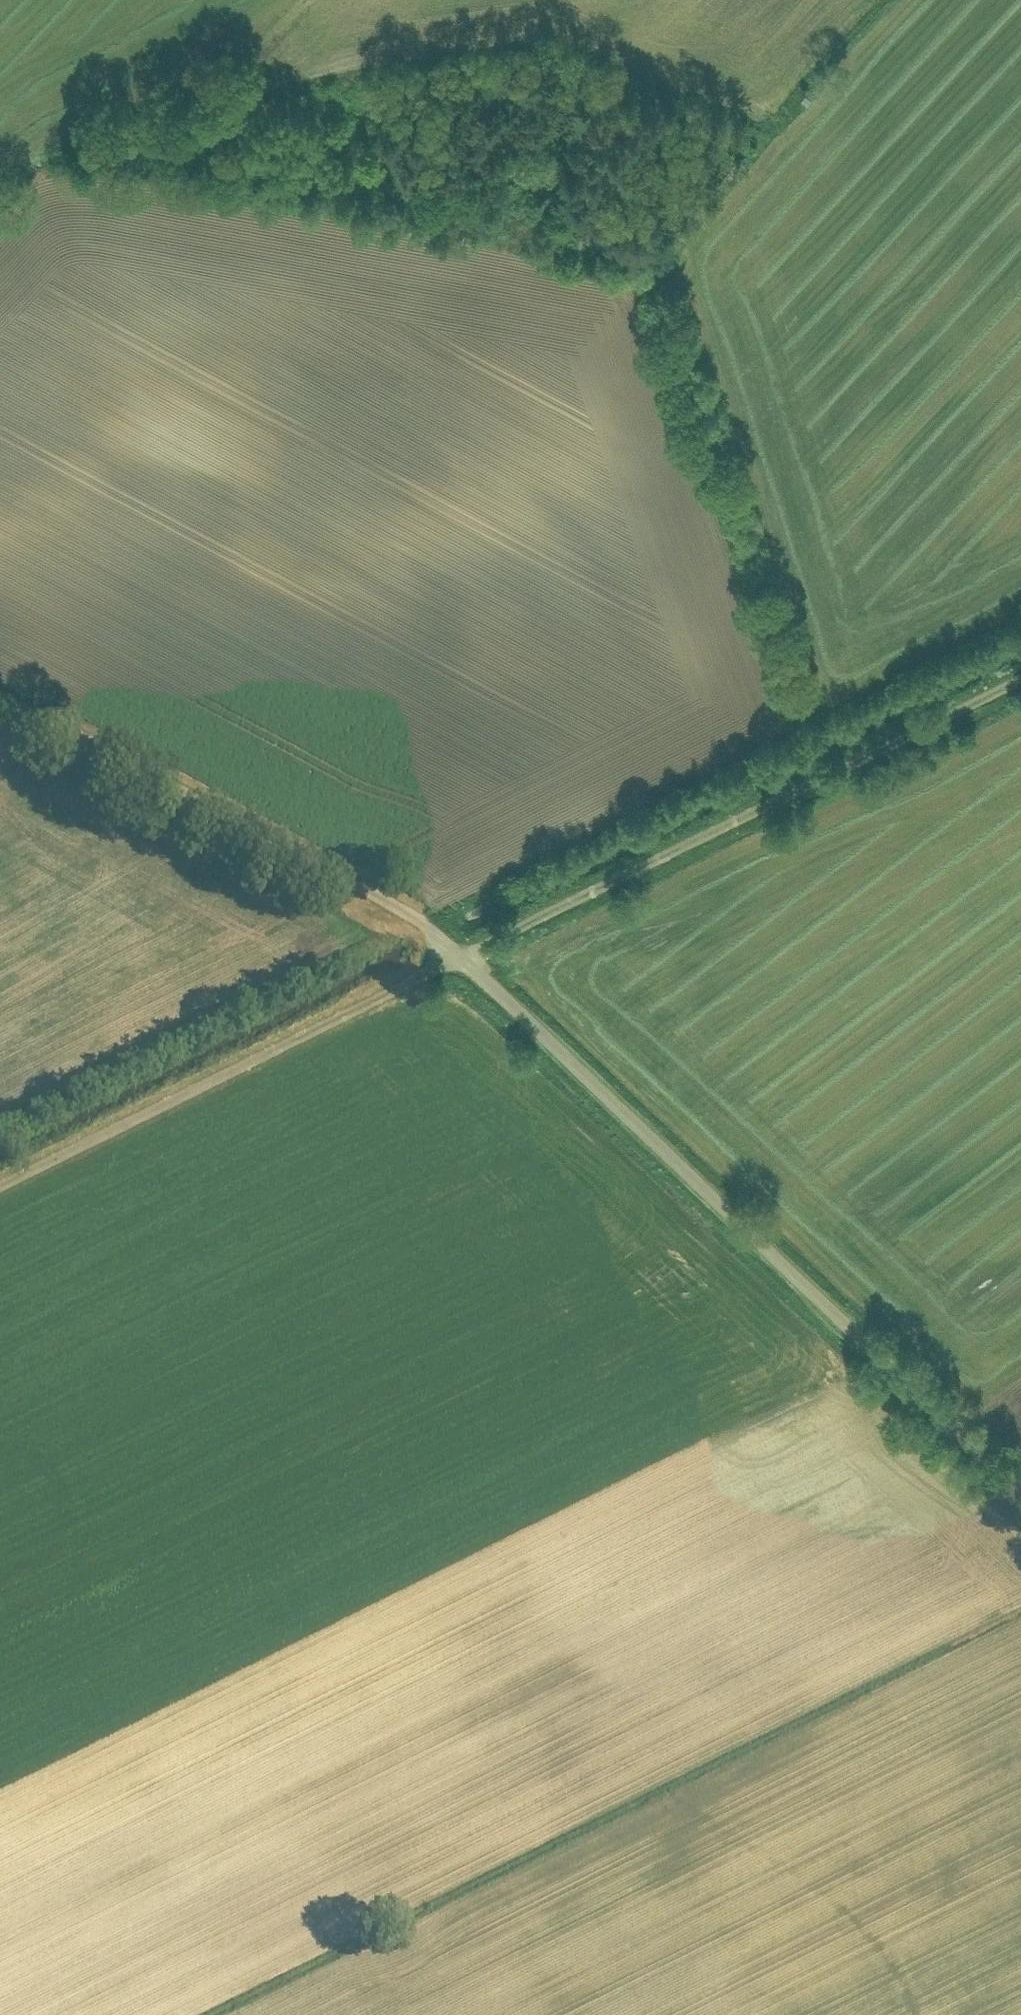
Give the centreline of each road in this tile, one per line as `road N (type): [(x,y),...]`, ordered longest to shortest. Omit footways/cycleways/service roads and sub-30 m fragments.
road 1 (unclassified): [(1020,1495),(463,957)]
road 2 (unclassified): [(463,957),(1020,672)]
road 3 (unclassified): [(463,957),(362,888),(0,693)]
road 4 (unclassified): [(0,1180),(463,957)]

